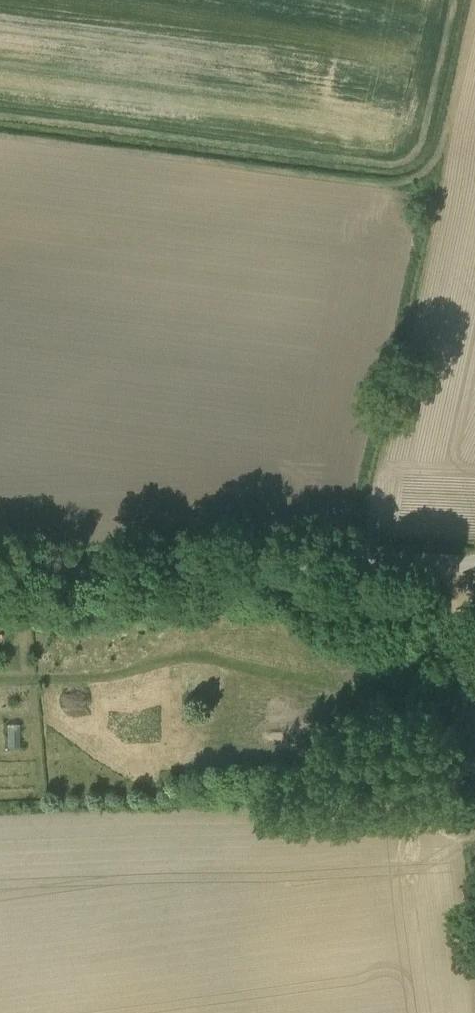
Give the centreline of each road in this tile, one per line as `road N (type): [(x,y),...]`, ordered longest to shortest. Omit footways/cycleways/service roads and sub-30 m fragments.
road 1 (unclassified): [(474,571),(0,575)]
road 2 (track): [(474,714),(457,571)]

